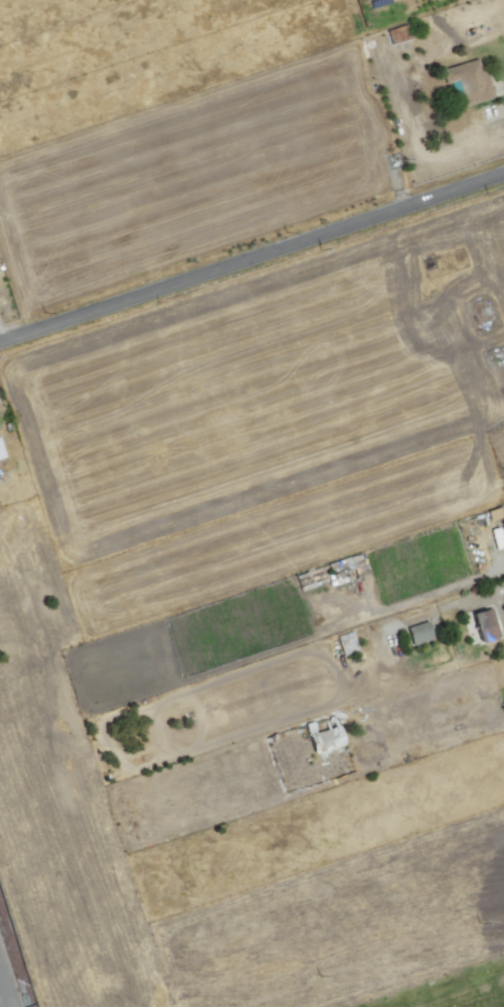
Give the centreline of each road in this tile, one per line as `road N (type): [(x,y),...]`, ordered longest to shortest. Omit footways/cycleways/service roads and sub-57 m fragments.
road 1 (residential): [(0,342),(503,174)]

